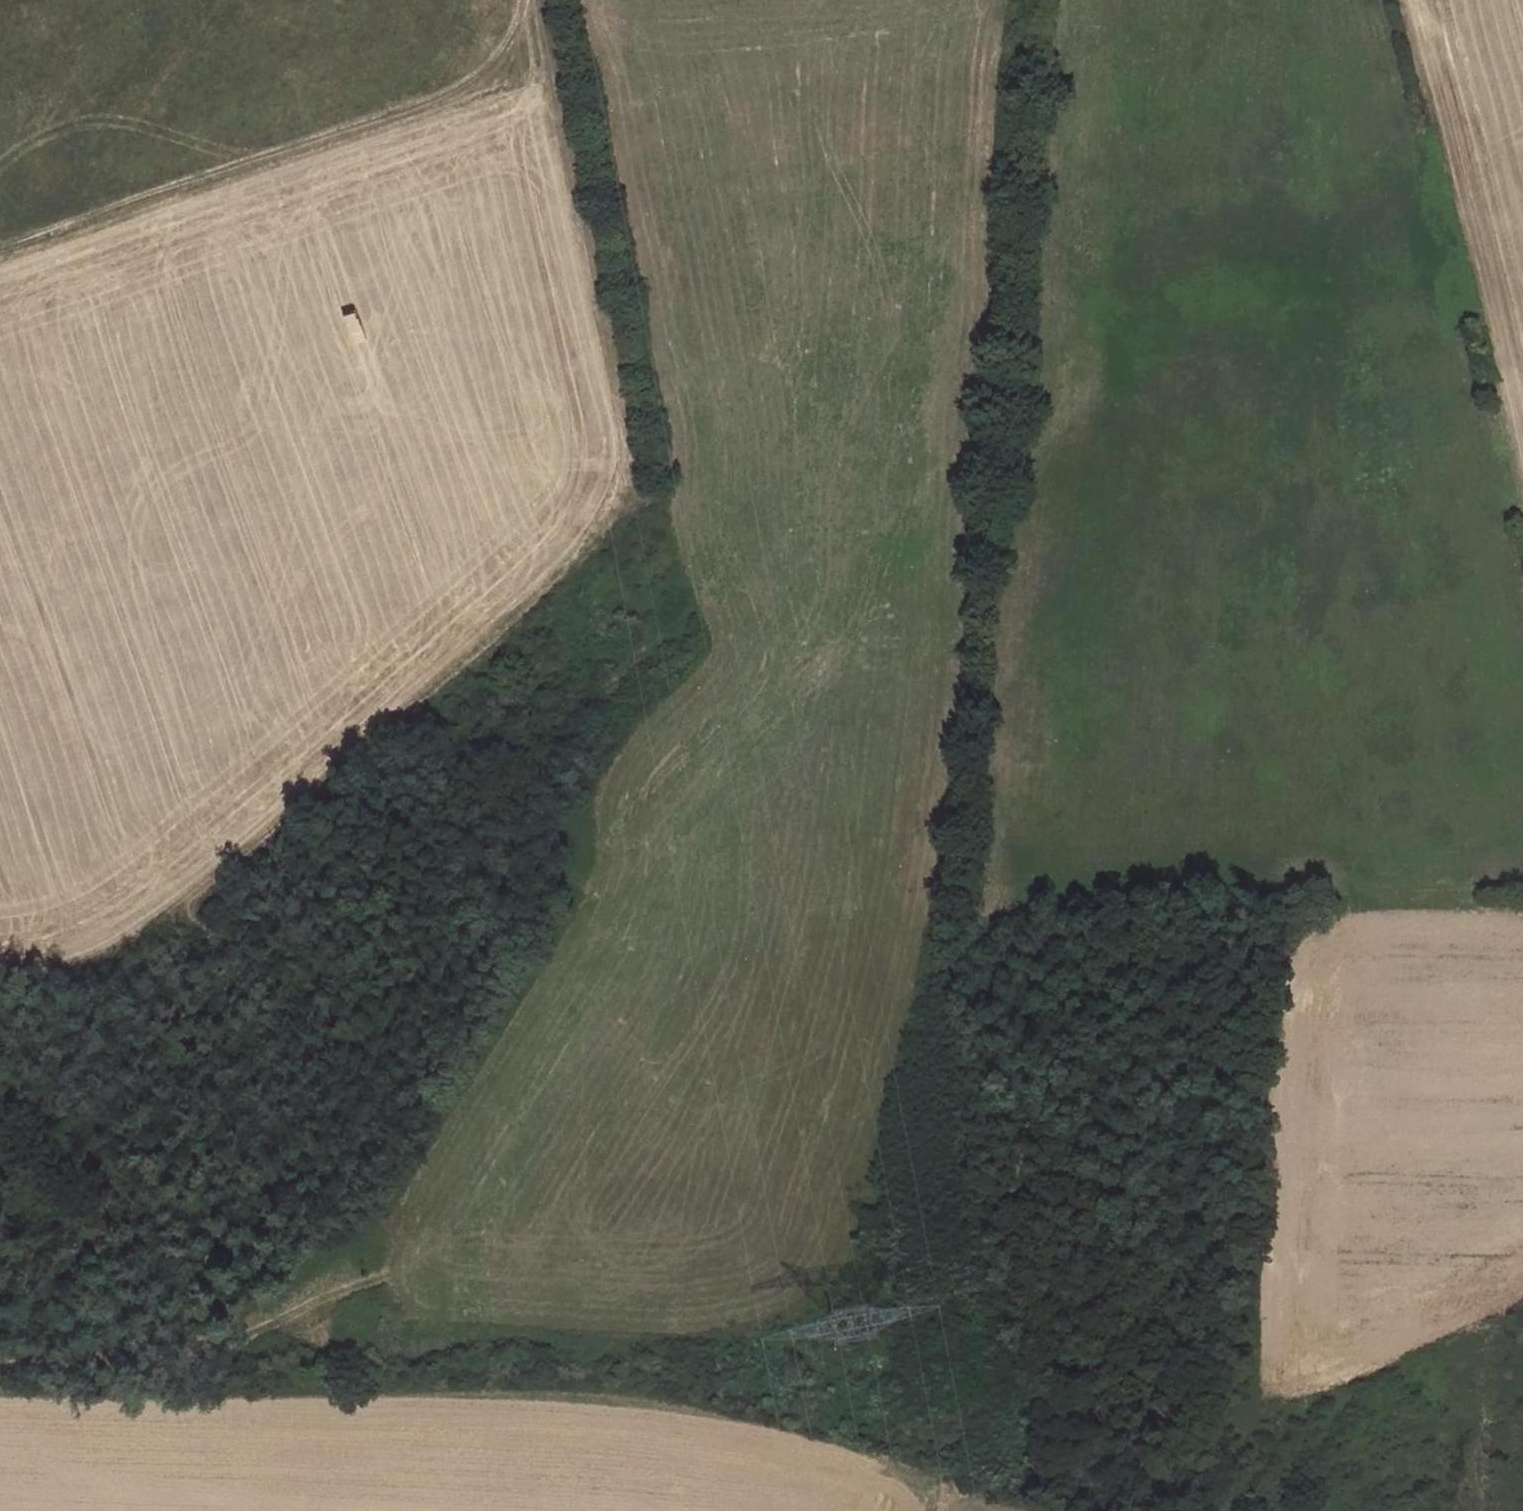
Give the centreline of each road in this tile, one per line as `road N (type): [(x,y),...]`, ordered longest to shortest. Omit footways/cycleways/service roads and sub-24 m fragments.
road 1 (track): [(0,249),(483,89),(529,38),(526,0)]
road 2 (track): [(395,1271),(282,1329),(193,1361),(0,1365)]

